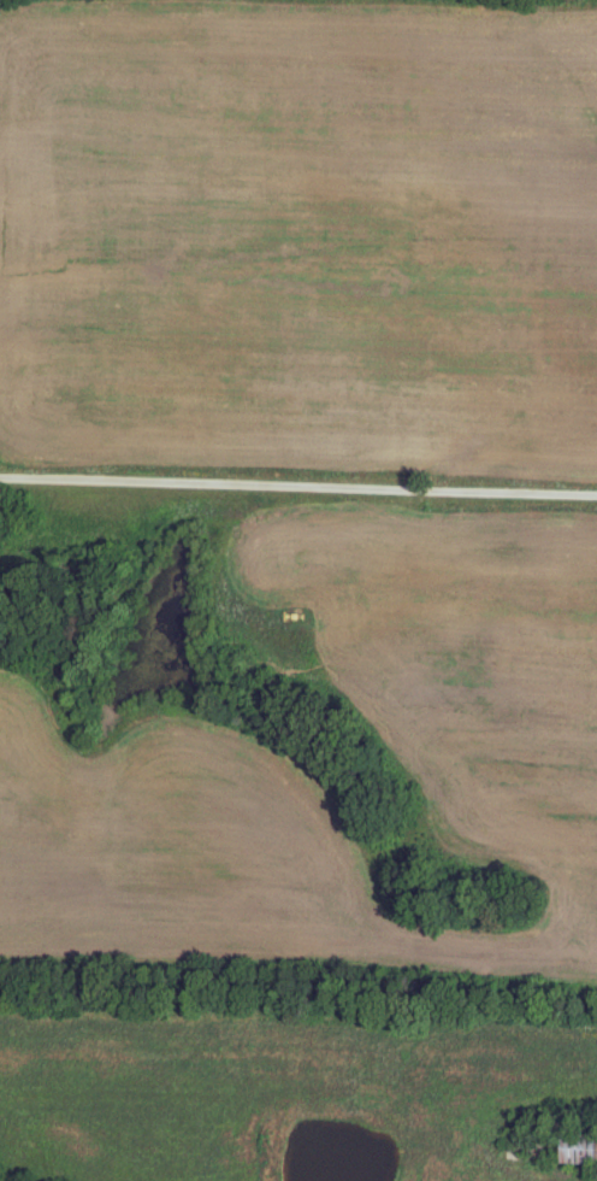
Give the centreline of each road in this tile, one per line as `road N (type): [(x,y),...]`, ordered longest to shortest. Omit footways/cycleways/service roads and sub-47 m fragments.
road 1 (residential): [(596,494),(0,479)]

